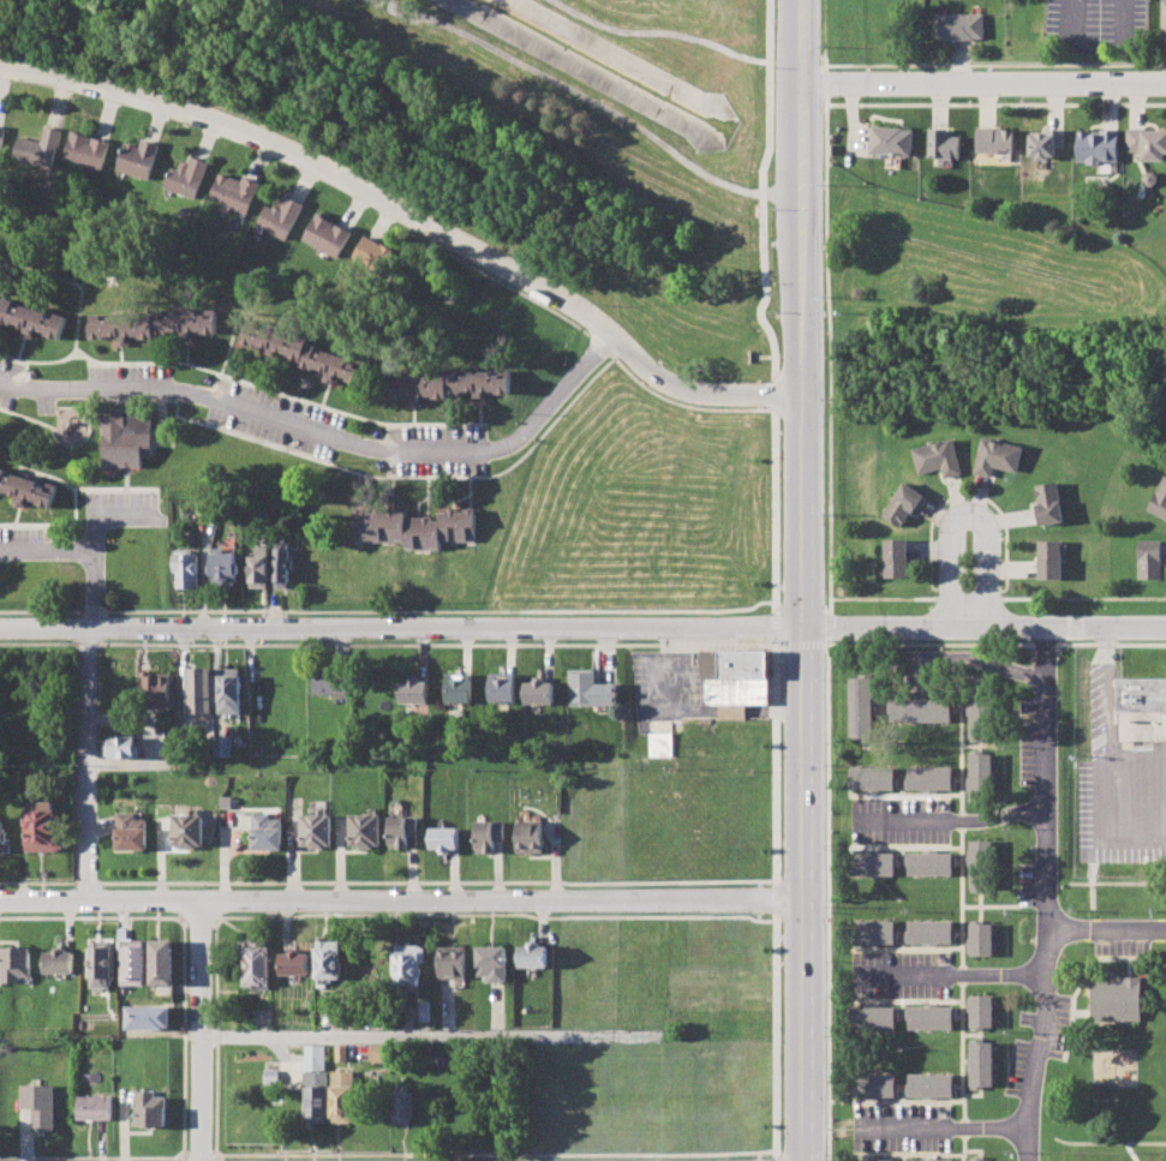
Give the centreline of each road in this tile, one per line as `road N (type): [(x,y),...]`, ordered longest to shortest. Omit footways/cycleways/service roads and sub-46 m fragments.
road 1 (residential): [(805,900),(0,898)]
road 2 (residential): [(88,629),(805,628)]
road 3 (residential): [(0,65),(244,126),(544,285),(612,335)]
road 4 (residential): [(612,335),(518,442),(400,450),(193,390),(0,381)]
road 5 (tertiary): [(805,628),(802,0)]
road 6 (tertiary): [(803,1160),(805,628)]
road 7 (residential): [(802,82),(1165,81)]
road 8 (residential): [(1165,626),(805,628)]
road 9 (residential): [(88,898),(88,629)]
road 10 (residential): [(201,1160),(201,898)]
road 11 (residential): [(986,628),(985,526),(970,517),(953,531),(951,628)]
road 12 (residential): [(802,395),(694,389),(612,335)]

